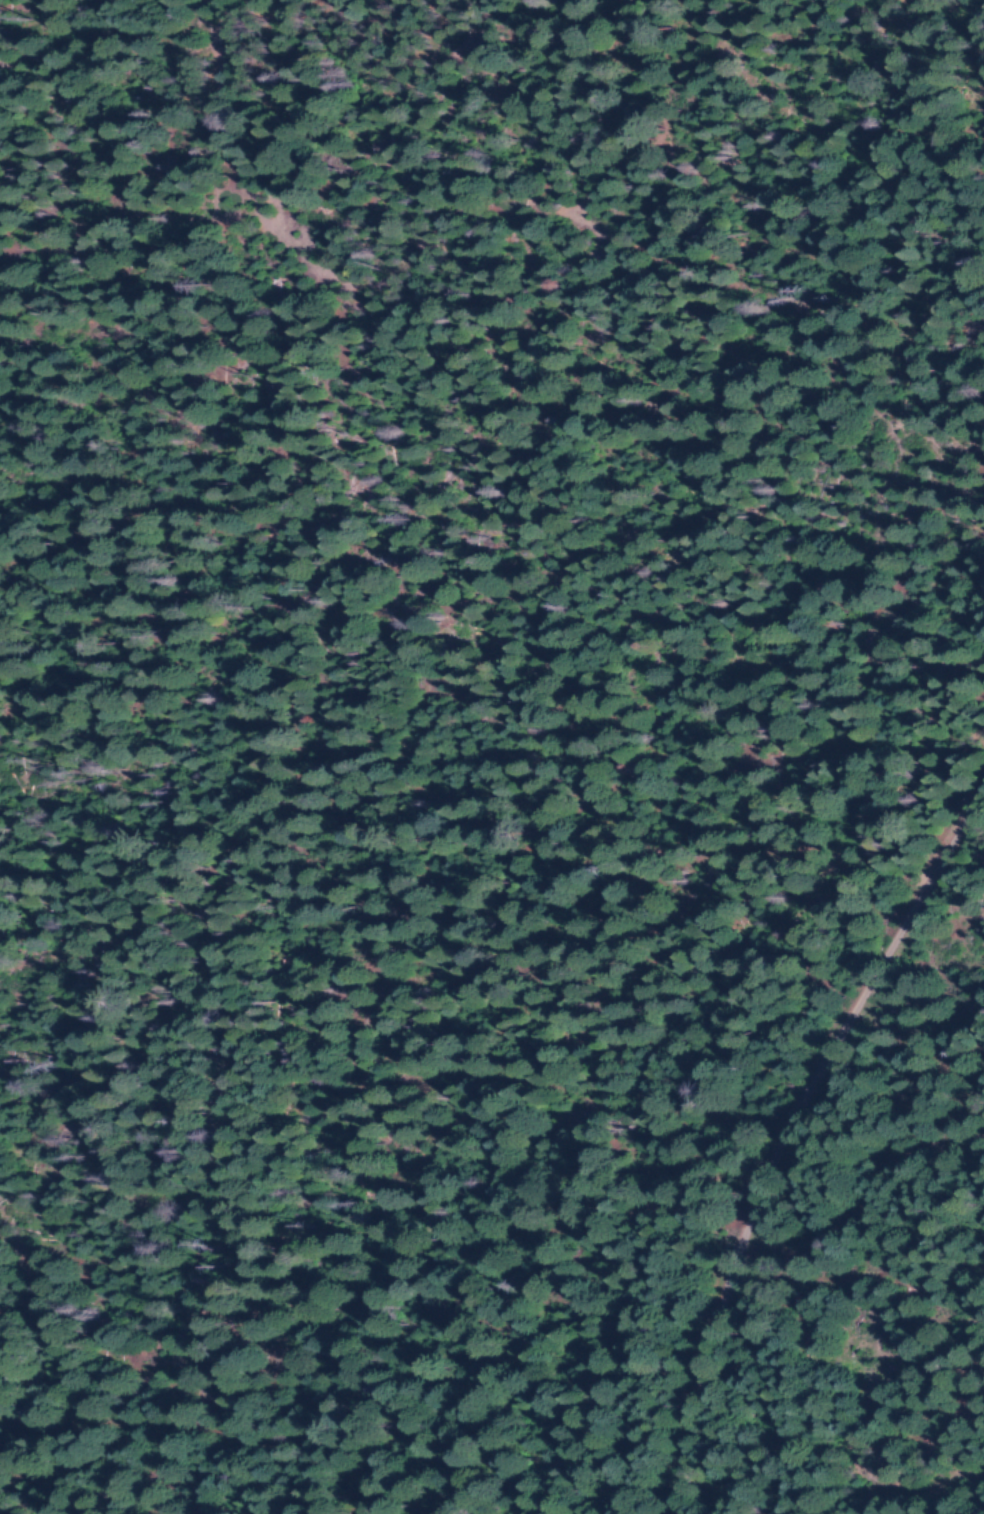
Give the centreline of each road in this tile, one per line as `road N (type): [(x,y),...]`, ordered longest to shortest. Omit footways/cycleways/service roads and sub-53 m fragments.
road 1 (track): [(678,1513),(708,1353),(775,1160),(822,1062),(983,783)]

